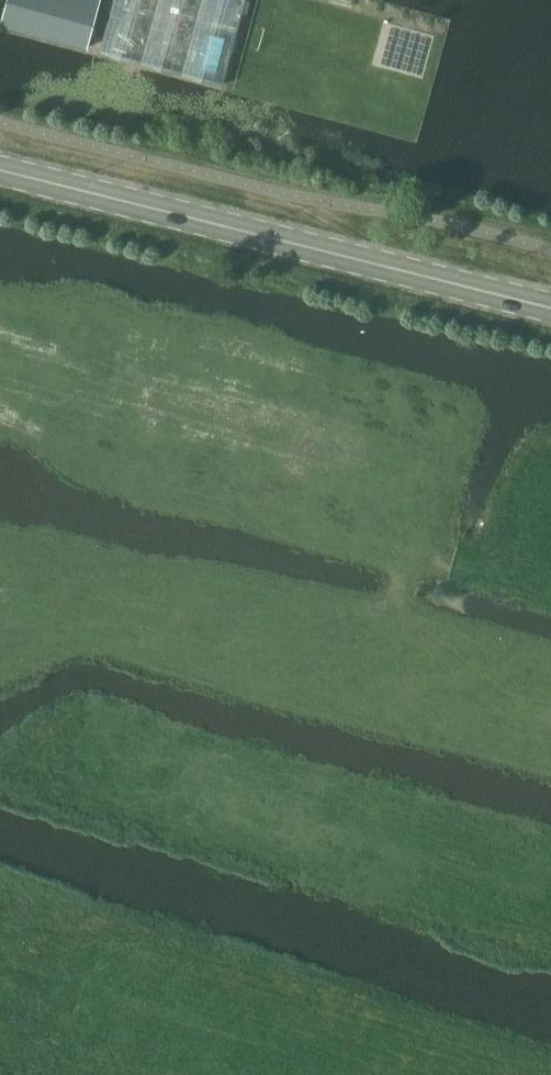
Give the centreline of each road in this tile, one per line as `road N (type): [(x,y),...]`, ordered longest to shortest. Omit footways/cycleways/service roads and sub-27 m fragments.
road 1 (primary): [(550,307),(0,167)]

